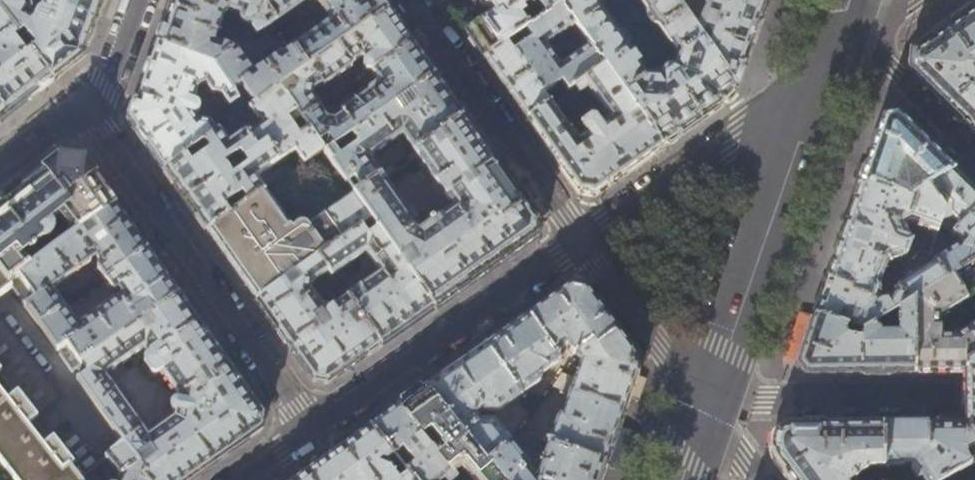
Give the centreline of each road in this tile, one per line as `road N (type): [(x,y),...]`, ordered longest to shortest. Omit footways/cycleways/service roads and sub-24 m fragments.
road 1 (residential): [(106,88),(98,133),(304,429)]
road 2 (secondary): [(698,398),(826,60)]
road 3 (residential): [(574,238),(304,429)]
road 4 (residential): [(826,60),(731,136),(574,238)]
road 5 (residential): [(413,0),(574,238)]
road 6 (residential): [(698,398),(949,400)]
road 7 (residential): [(574,238),(698,398)]
road 8 (residential): [(826,60),(894,71),(974,154)]
road 9 (residential): [(0,170),(106,88)]

